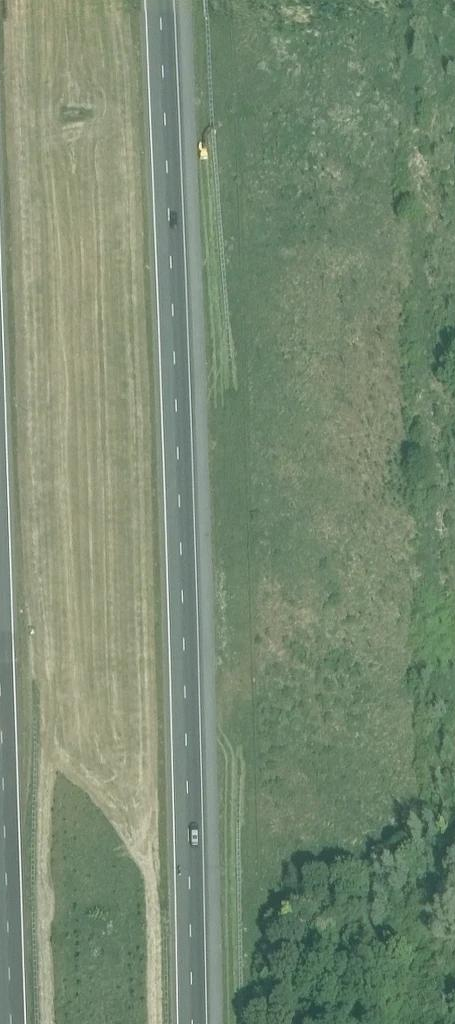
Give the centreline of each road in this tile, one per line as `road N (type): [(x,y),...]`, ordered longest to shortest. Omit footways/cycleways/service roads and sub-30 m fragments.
road 1 (motorway): [(191,1023),(159,0)]
road 2 (motorway): [(0,728),(10,1023)]

